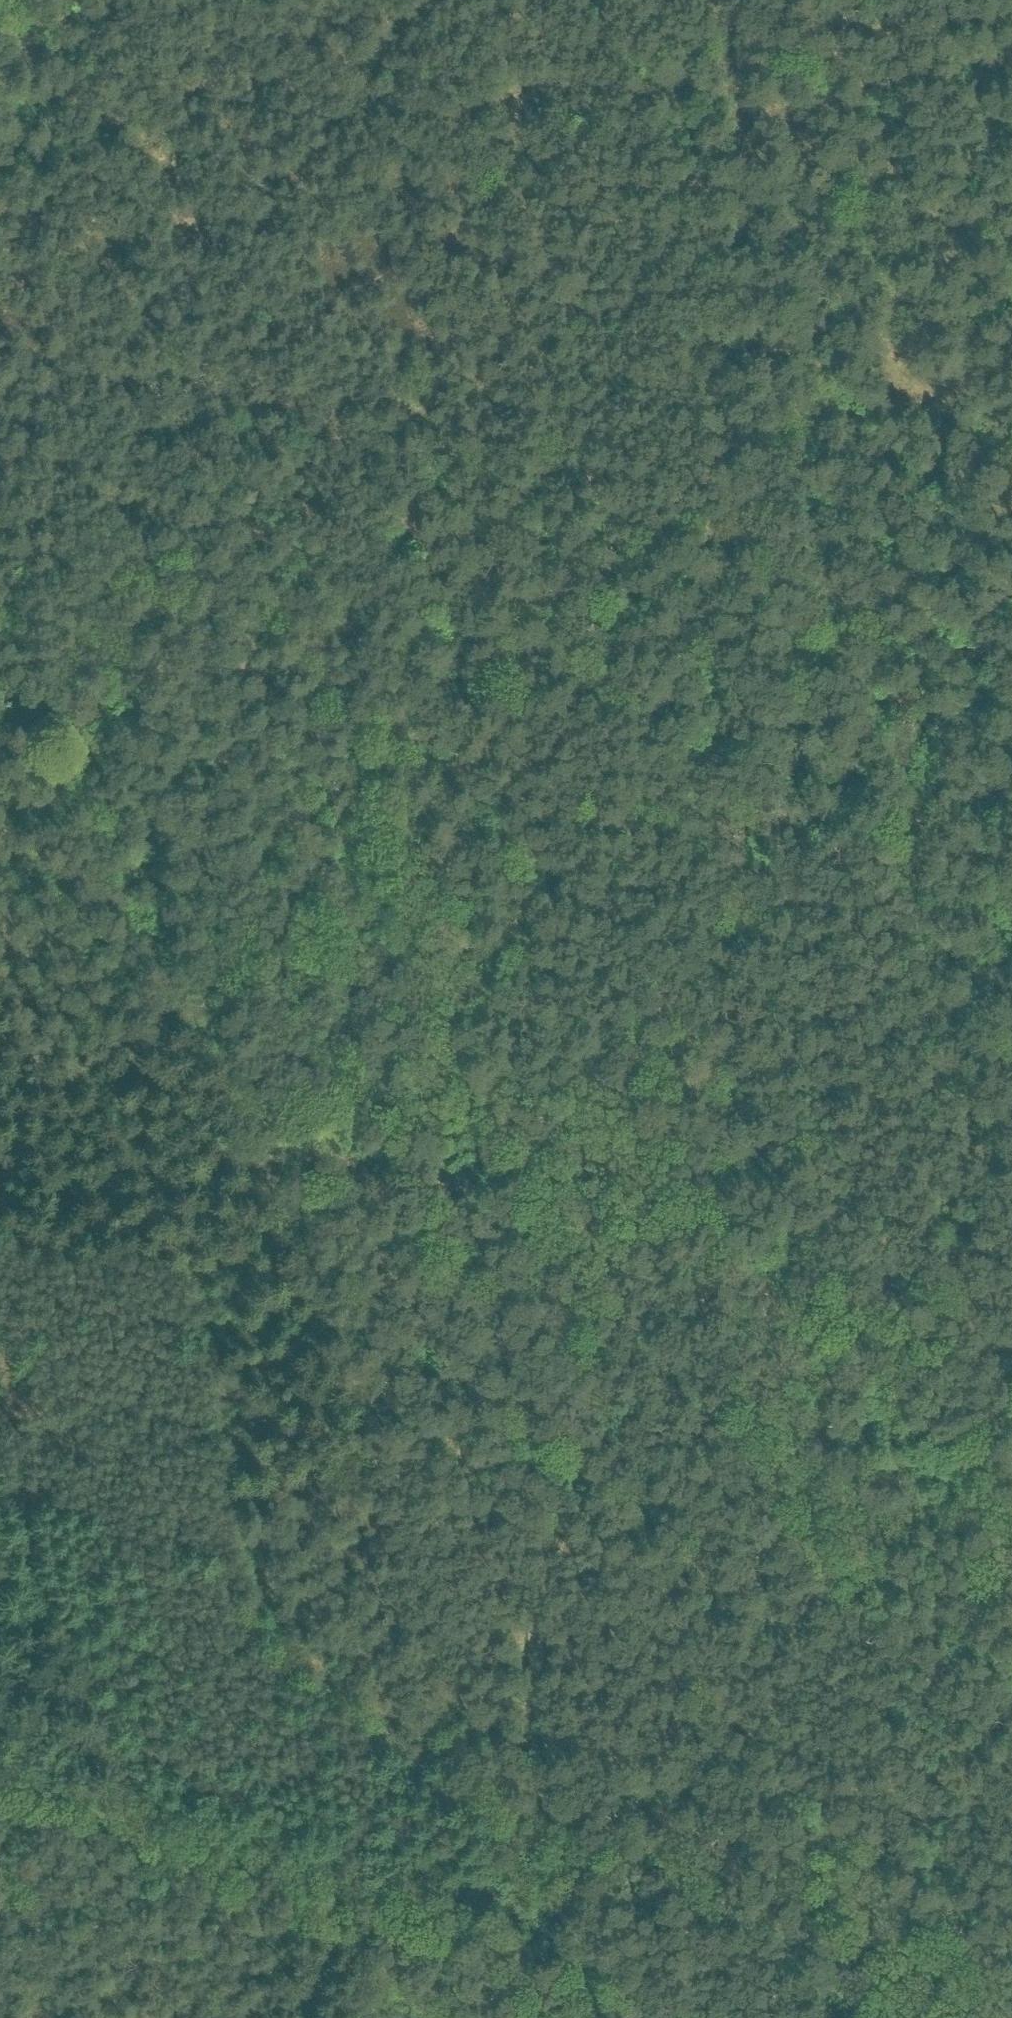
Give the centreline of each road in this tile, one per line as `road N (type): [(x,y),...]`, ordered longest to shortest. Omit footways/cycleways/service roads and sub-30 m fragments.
road 1 (track): [(595,2017),(552,1760),(544,1551),(465,1151),(458,1012),(478,859),(531,680),(552,458),(541,249),(554,206),(512,0)]
road 2 (track): [(74,0),(88,16),(94,84),(124,137),(171,189),(175,243),(196,289),(238,318),(268,319),(284,338),(313,332),(330,311),(475,219),(554,206),(664,204),(770,166),(963,14),(1003,0)]
road 3 (track): [(588,2017),(132,1842),(0,1811)]

